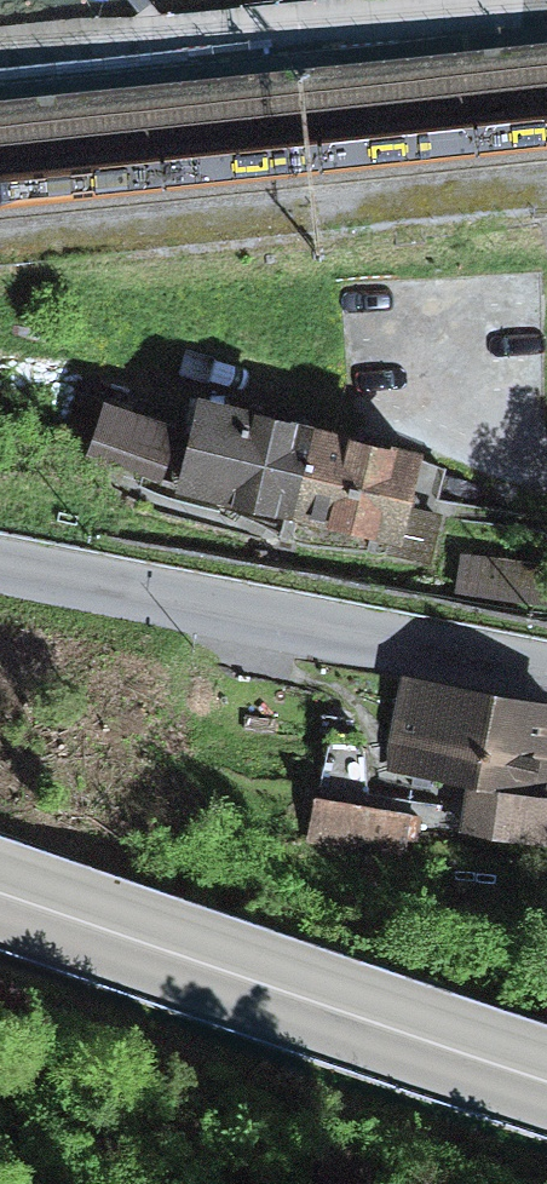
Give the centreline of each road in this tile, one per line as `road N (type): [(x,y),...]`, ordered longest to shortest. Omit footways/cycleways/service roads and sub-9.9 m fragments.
road 1 (primary): [(546,1080),(0,893)]
road 2 (residential): [(0,562),(546,665)]
road 3 (residential): [(546,19),(514,32),(0,84)]

